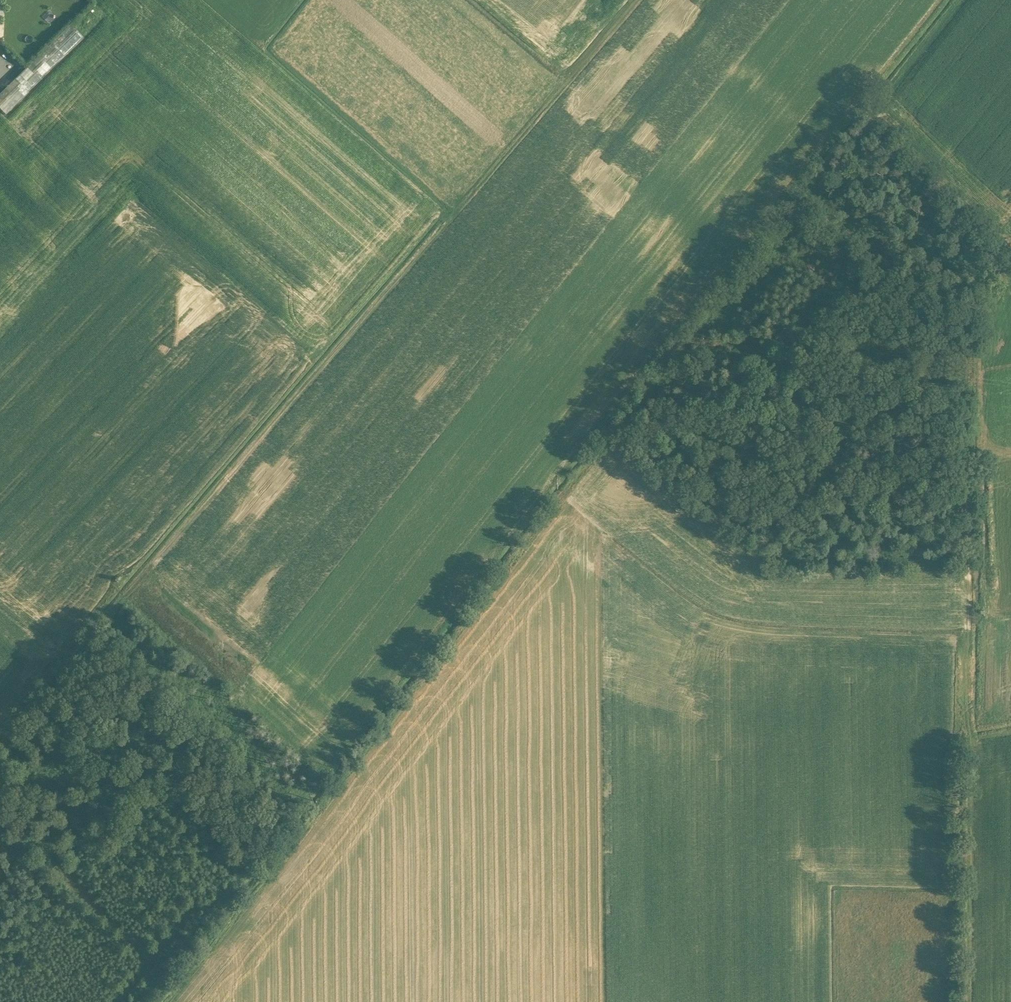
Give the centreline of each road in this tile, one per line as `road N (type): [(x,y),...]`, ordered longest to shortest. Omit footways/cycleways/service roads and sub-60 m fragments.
road 1 (track): [(970,1001),(970,578)]
road 2 (track): [(162,1001),(319,810)]

